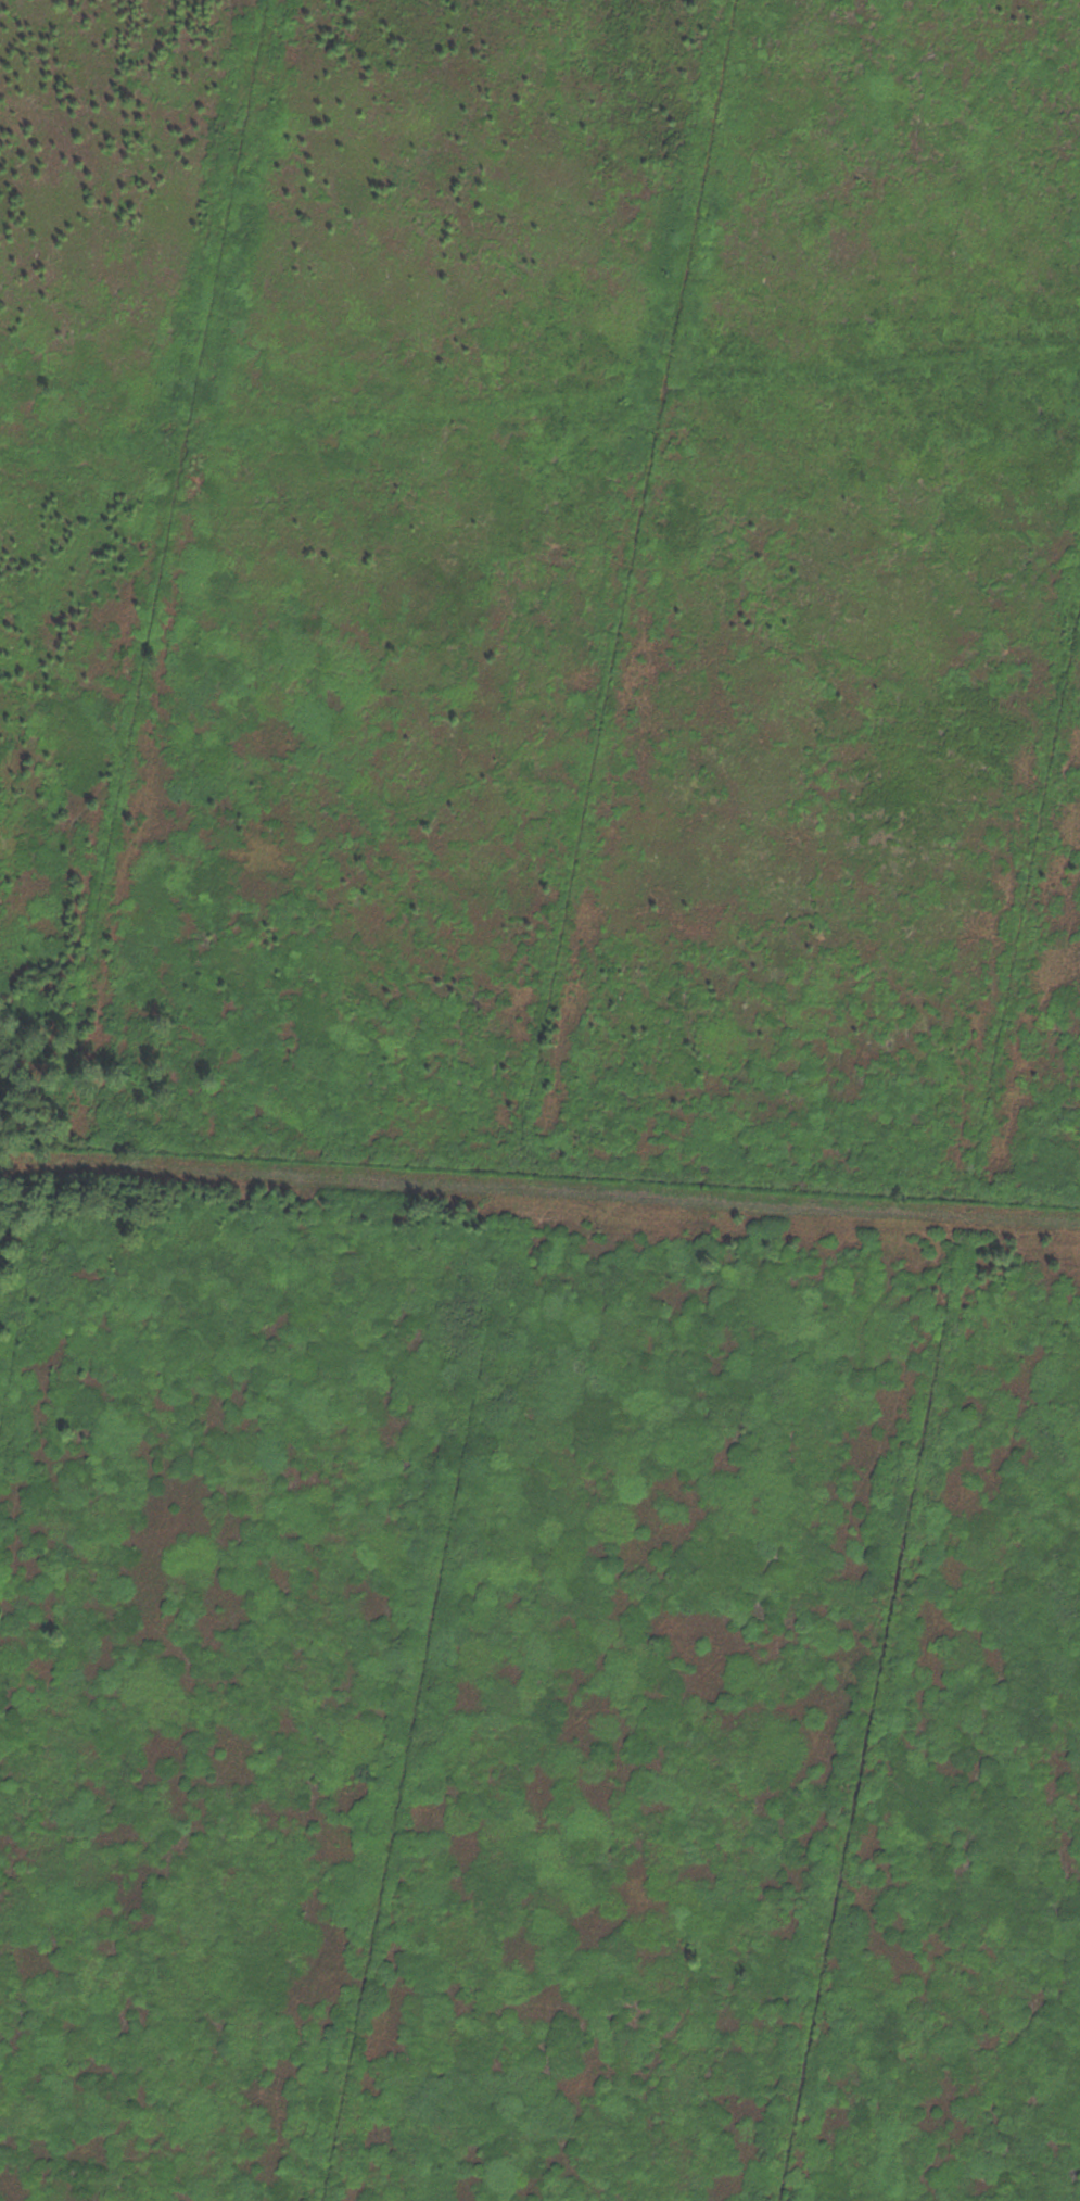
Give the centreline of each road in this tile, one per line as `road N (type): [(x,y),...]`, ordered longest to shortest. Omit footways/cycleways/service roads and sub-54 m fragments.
road 1 (track): [(0,1157),(1079,1222)]

